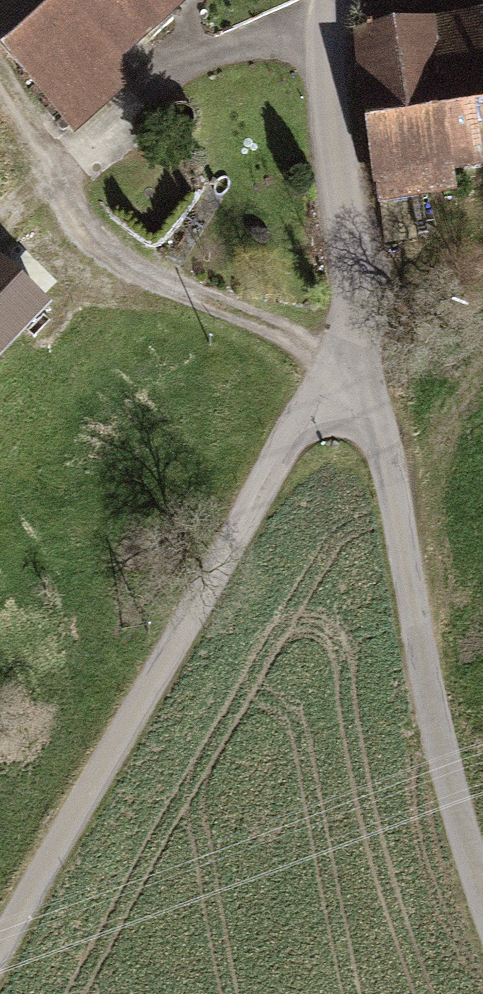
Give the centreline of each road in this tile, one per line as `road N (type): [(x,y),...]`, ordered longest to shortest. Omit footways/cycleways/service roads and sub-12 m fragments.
road 1 (residential): [(0,961),(196,629),(299,428),(363,350)]
road 2 (tertiary): [(363,350),(482,897)]
road 3 (tertiary): [(329,0),(363,350)]

